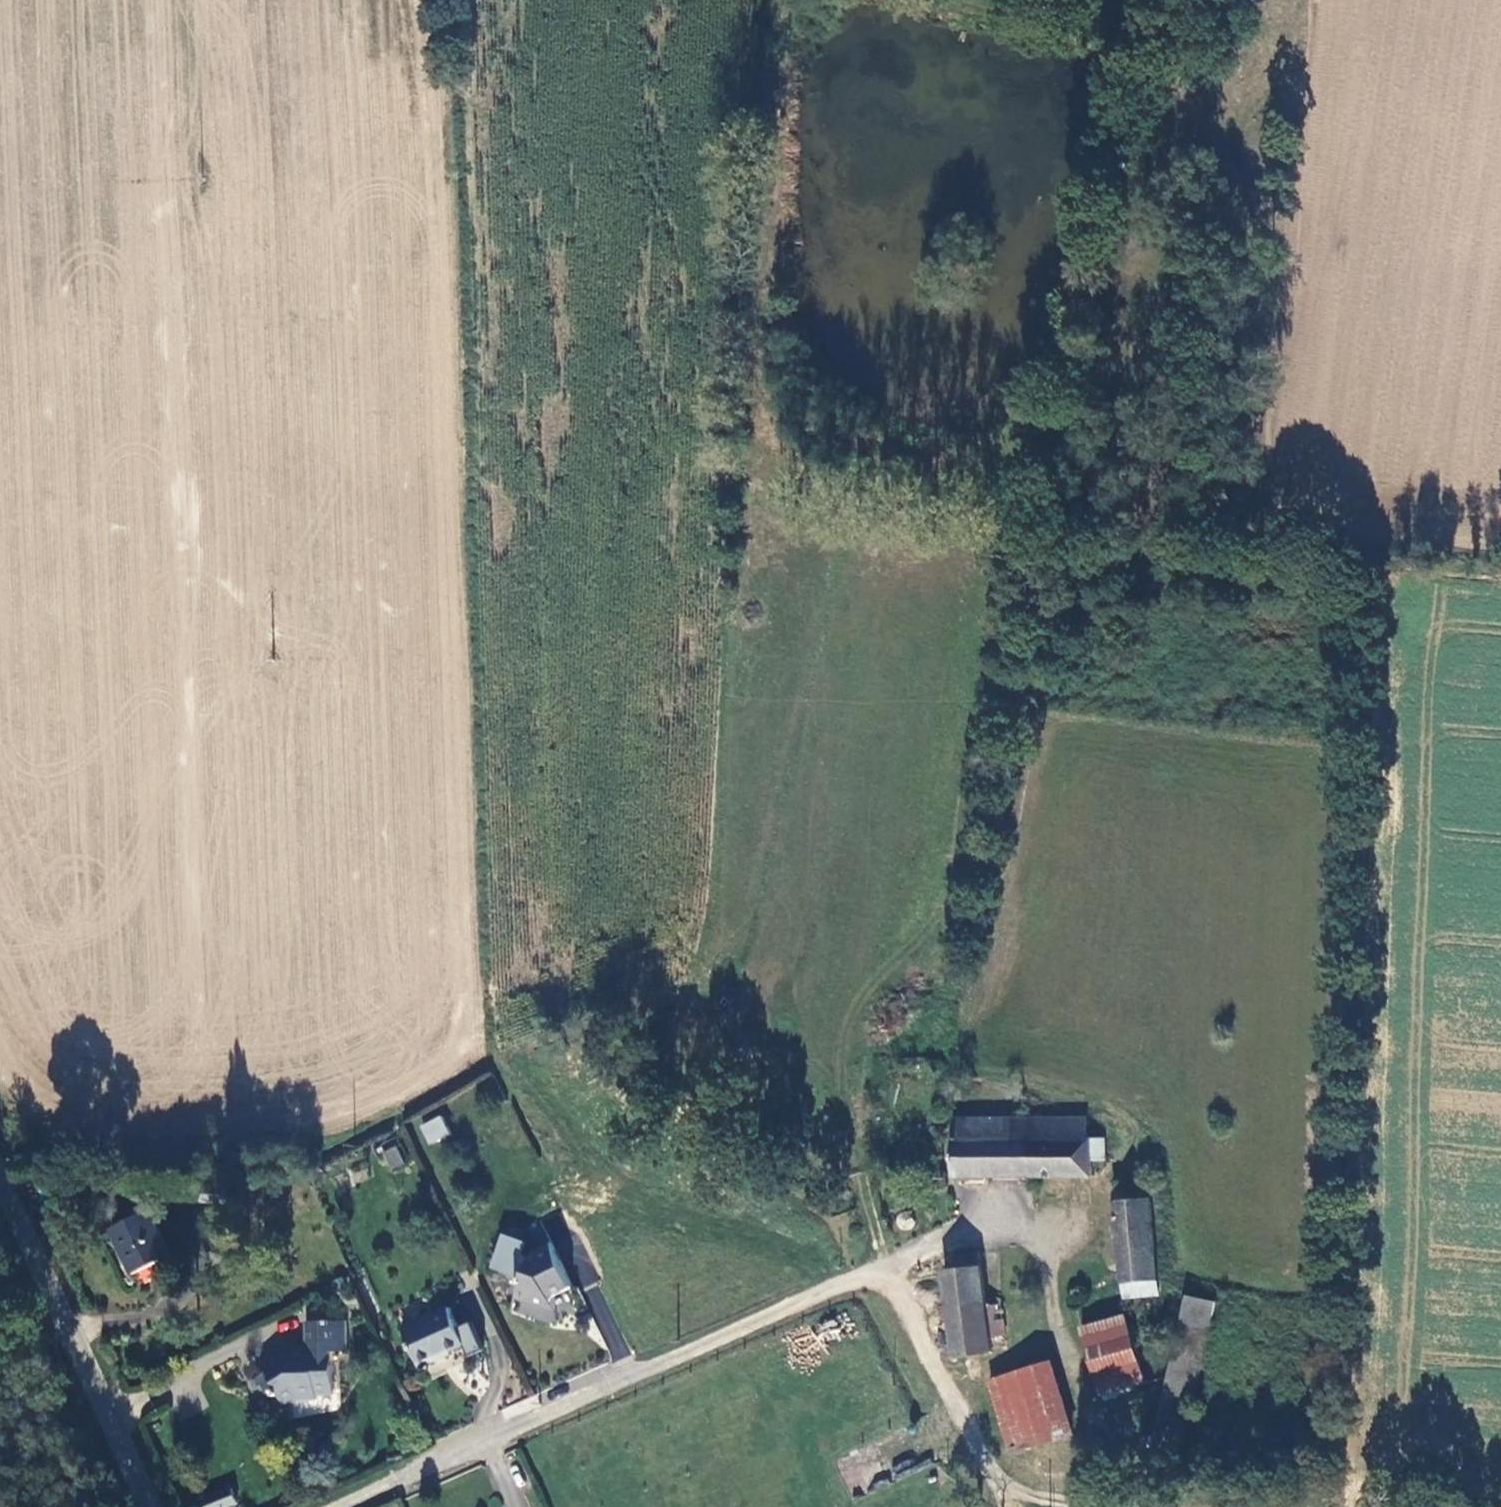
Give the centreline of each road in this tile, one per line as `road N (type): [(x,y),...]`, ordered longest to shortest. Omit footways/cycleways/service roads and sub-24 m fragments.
road 1 (track): [(337,1506),(856,1279),(891,1283),(1002,1506)]
road 2 (tertiary): [(150,1506),(0,1182)]

